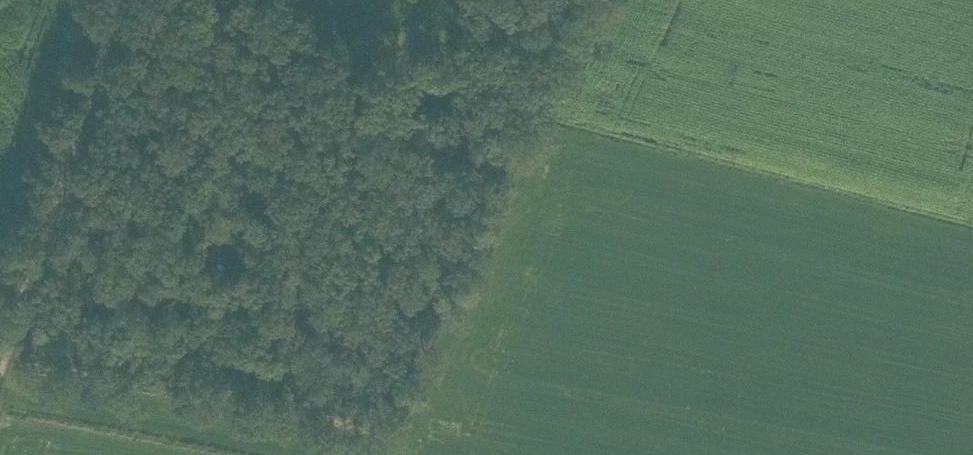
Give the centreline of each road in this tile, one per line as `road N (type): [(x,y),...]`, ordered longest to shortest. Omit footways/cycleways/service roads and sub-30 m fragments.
road 1 (track): [(115,0),(0,350)]

